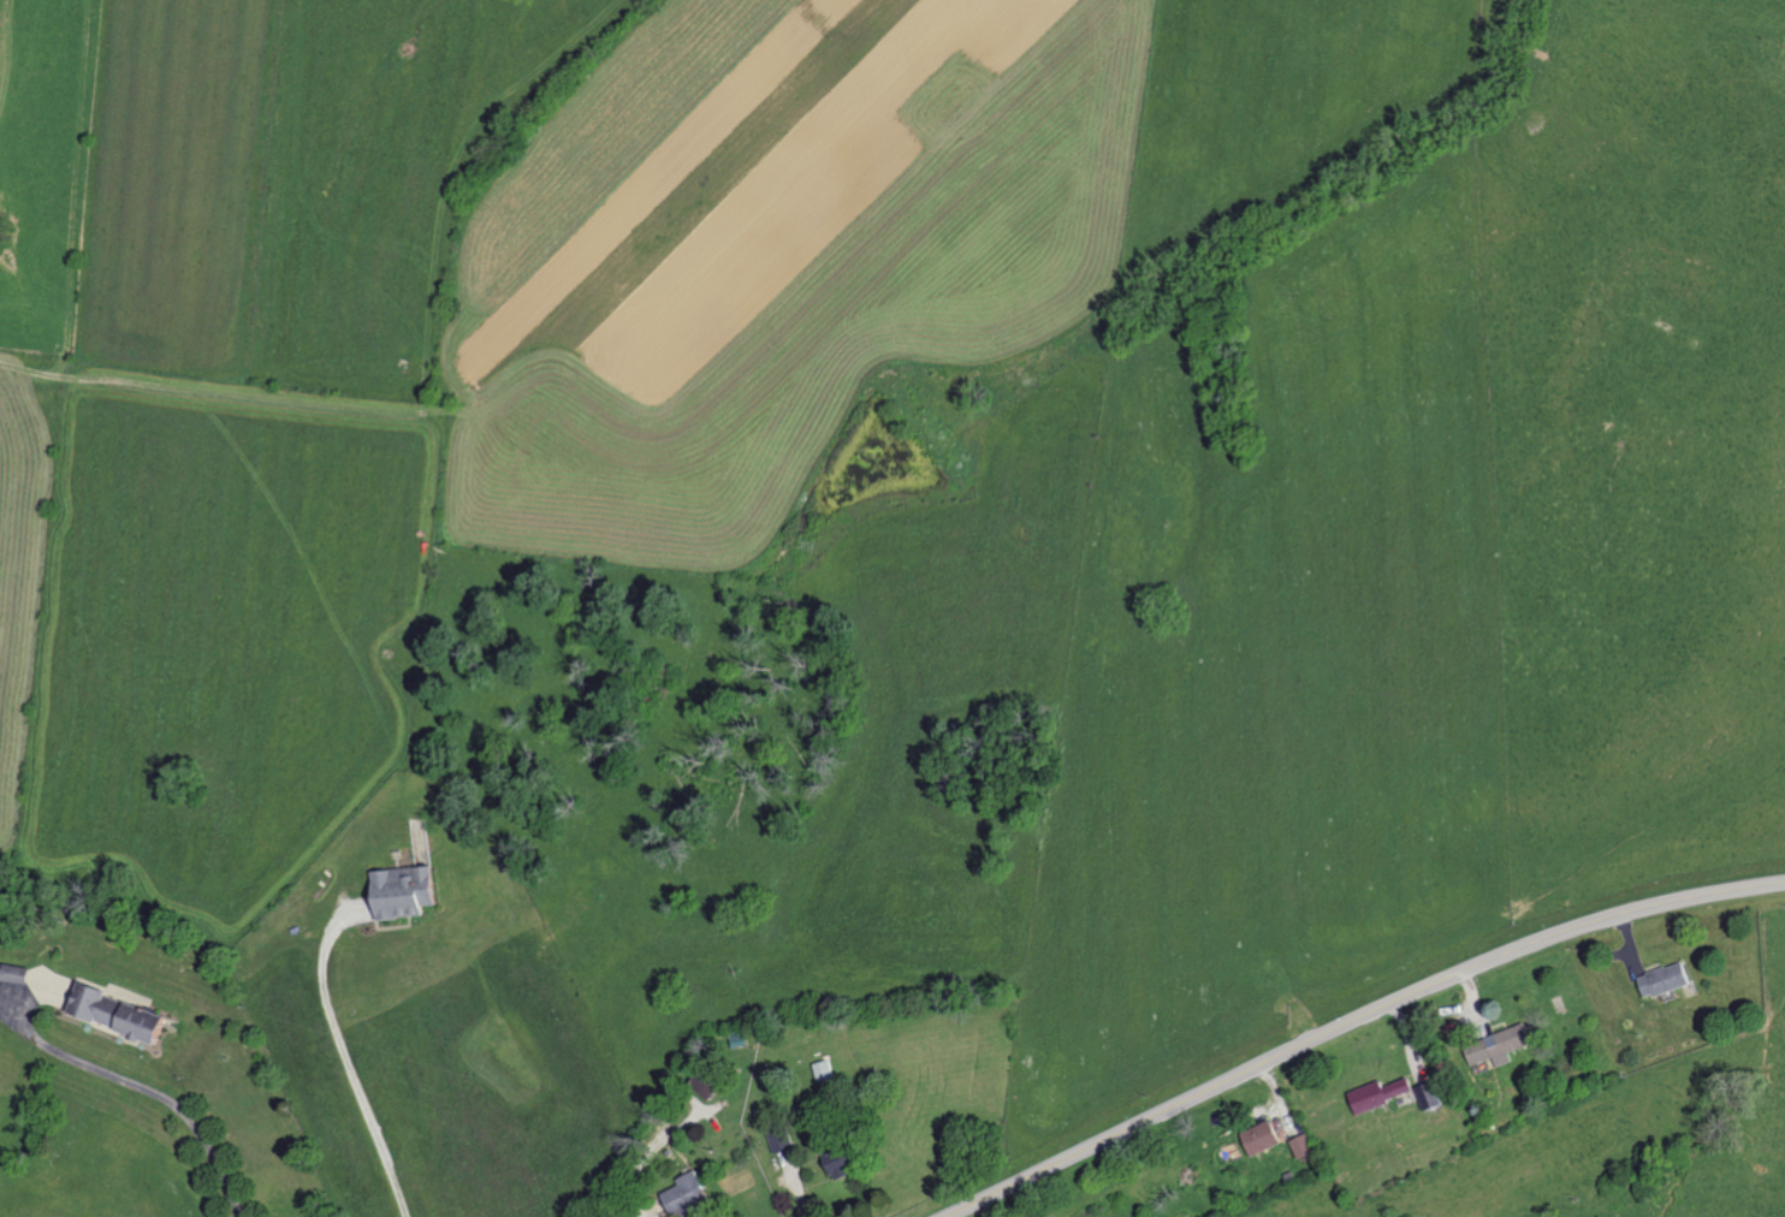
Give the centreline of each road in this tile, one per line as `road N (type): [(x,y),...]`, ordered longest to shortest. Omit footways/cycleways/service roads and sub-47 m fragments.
road 1 (secondary): [(943,1216),(1530,945),(1672,903),(1784,884)]

